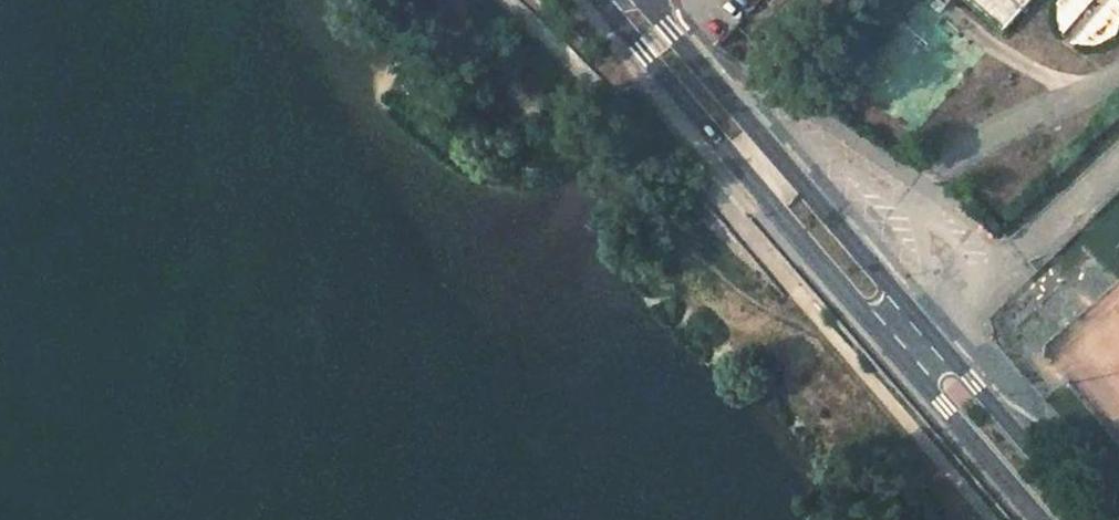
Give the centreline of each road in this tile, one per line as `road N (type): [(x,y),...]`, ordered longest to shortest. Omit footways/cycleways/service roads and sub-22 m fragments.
road 1 (primary): [(597,0),(903,353)]
road 2 (primary): [(932,326),(639,0)]
road 3 (primary): [(1106,519),(932,326)]
road 4 (primary): [(903,353),(1049,519)]

